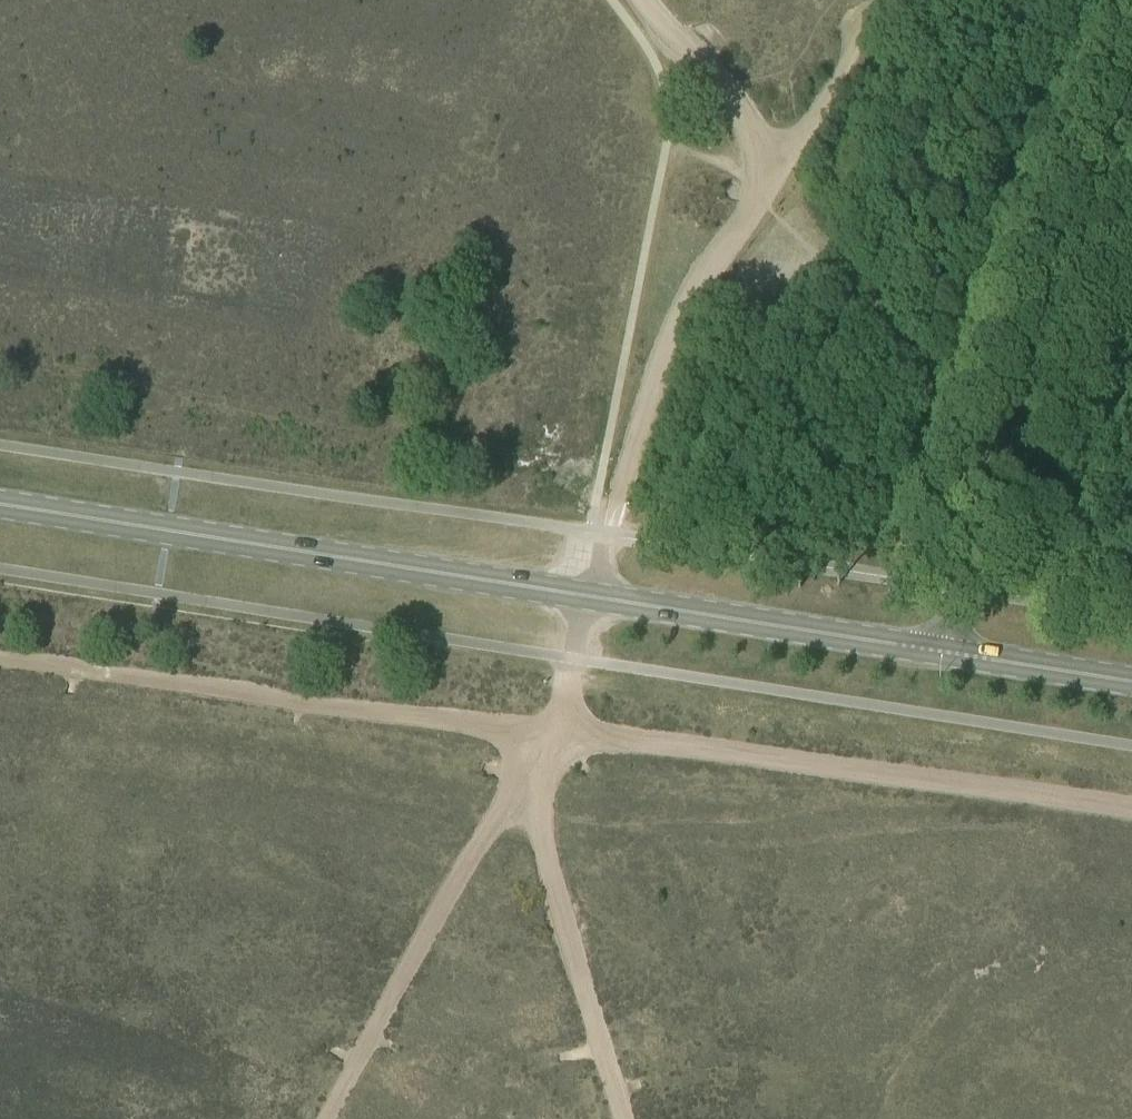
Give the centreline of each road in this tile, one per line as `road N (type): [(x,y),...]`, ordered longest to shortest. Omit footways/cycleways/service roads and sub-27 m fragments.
road 1 (primary): [(935,651),(0,503)]
road 2 (track): [(604,466),(0,363)]
road 3 (track): [(1131,810),(549,733)]
road 4 (track): [(549,733),(0,658)]
road 5 (unclassified): [(935,651),(1131,133)]
road 6 (track): [(326,1118),(494,820),(532,770)]
road 7 (track): [(776,175),(685,306),(610,535)]
road 8 (track): [(532,770),(565,933),(623,1118)]
road 9 (track): [(643,0),(776,175)]
road 10 (track): [(776,175),(813,130),(890,0)]
road 11 (primary): [(1131,682),(935,651)]
road 12 (track): [(549,733),(598,577)]

